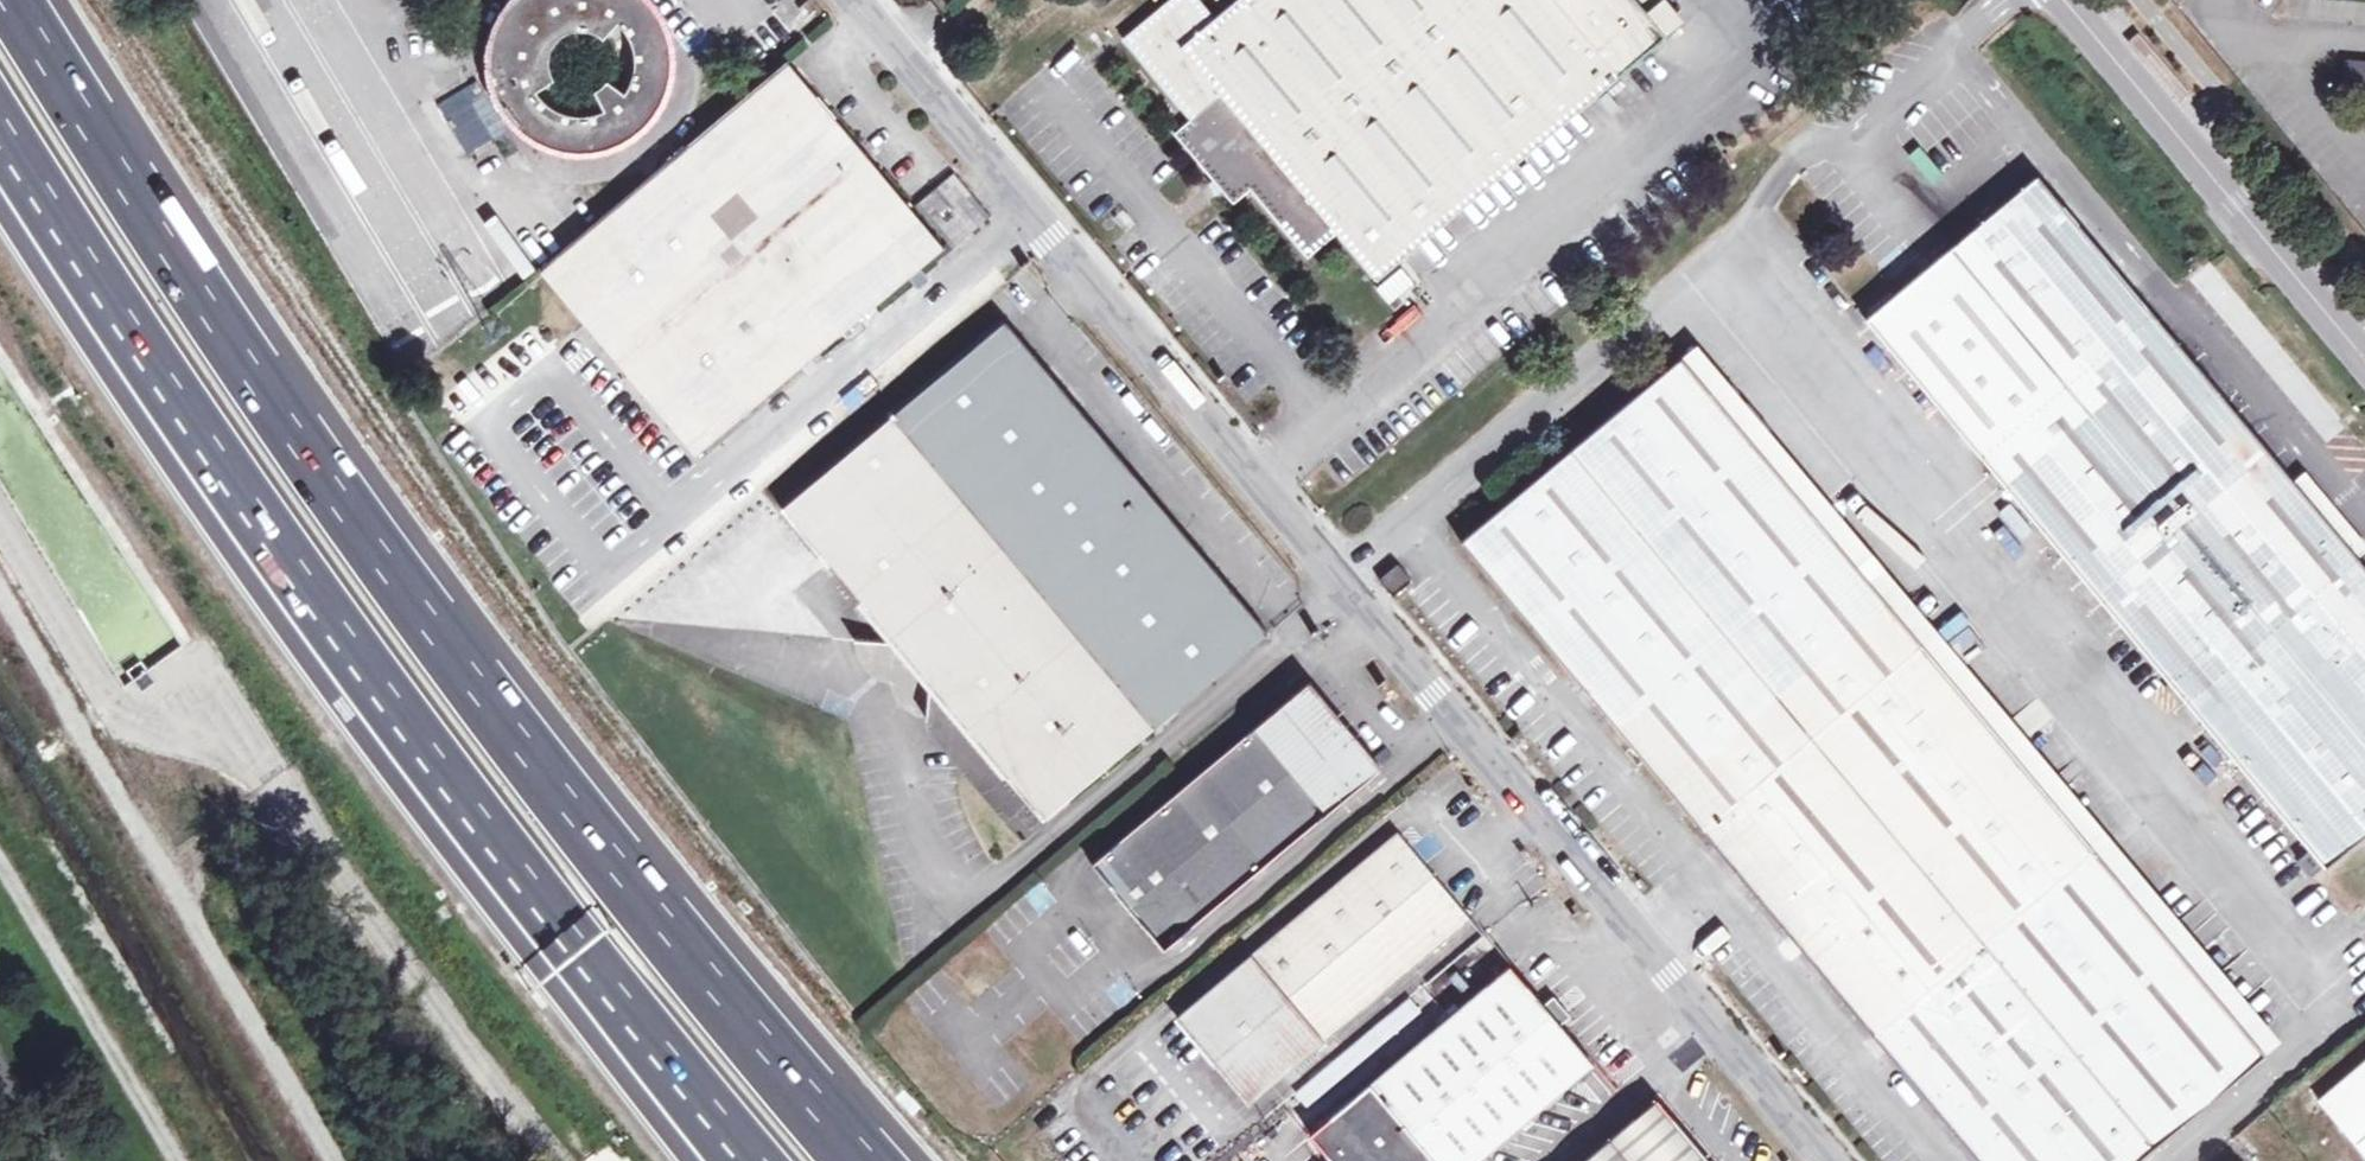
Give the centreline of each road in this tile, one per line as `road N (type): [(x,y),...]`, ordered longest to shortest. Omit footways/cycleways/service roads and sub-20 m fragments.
road 1 (unclassified): [(1837,1160),(861,0)]
road 2 (motorway): [(859,1160),(750,1041),(466,689),(226,341),(6,0)]
road 3 (motorway): [(0,156),(221,501),(506,881),(734,1160)]
road 4 (track): [(0,591),(334,1160)]
road 5 (tertiary): [(2078,0),(2364,342)]
road 6 (track): [(177,1160),(0,860)]

